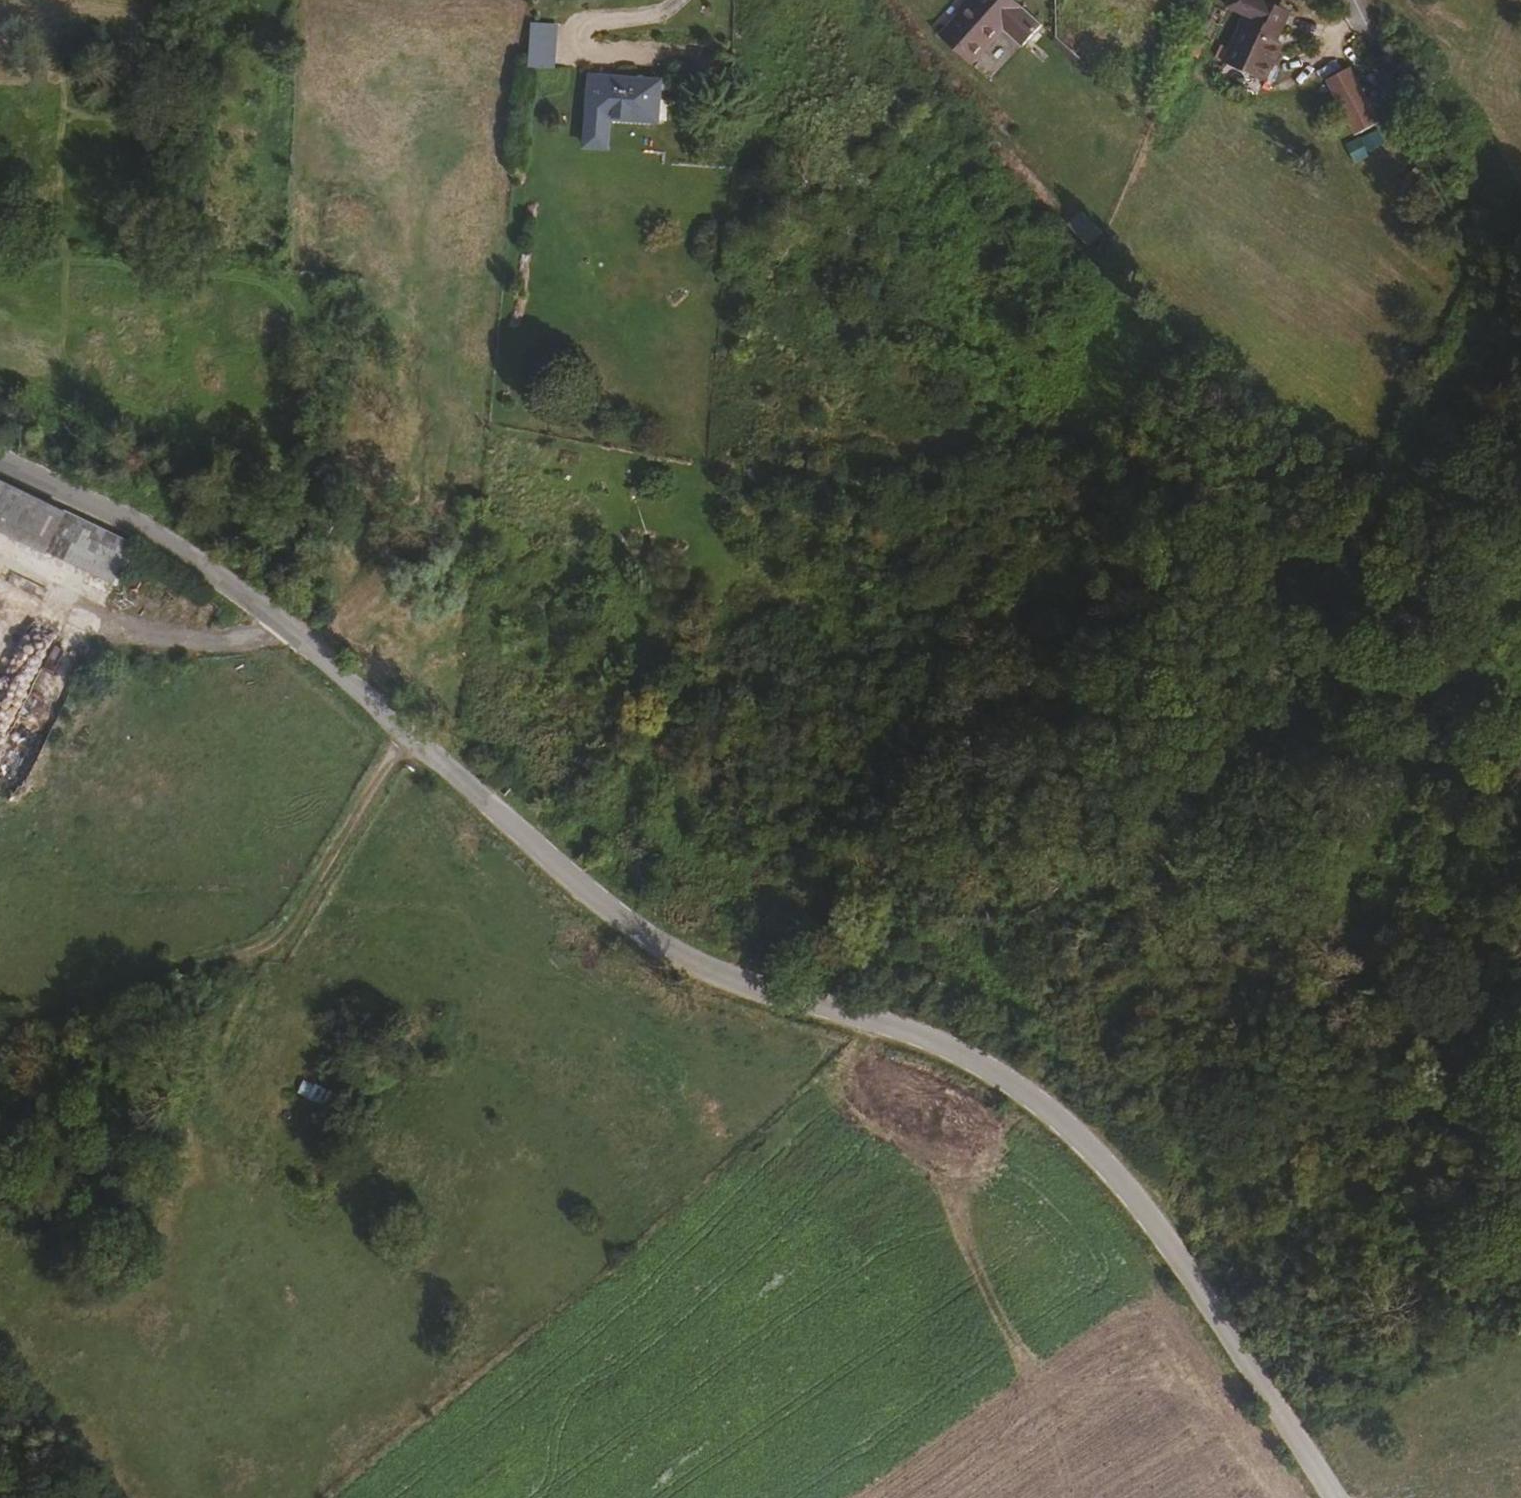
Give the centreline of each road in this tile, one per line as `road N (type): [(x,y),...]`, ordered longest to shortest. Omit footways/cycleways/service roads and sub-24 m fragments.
road 1 (residential): [(1335,1497),(1135,1198),(1006,1077),(929,1039),(707,979),(593,898),(214,569),(0,457)]
road 2 (track): [(411,734),(279,938),(40,1015)]
road 3 (track): [(1353,0),(1520,278)]

